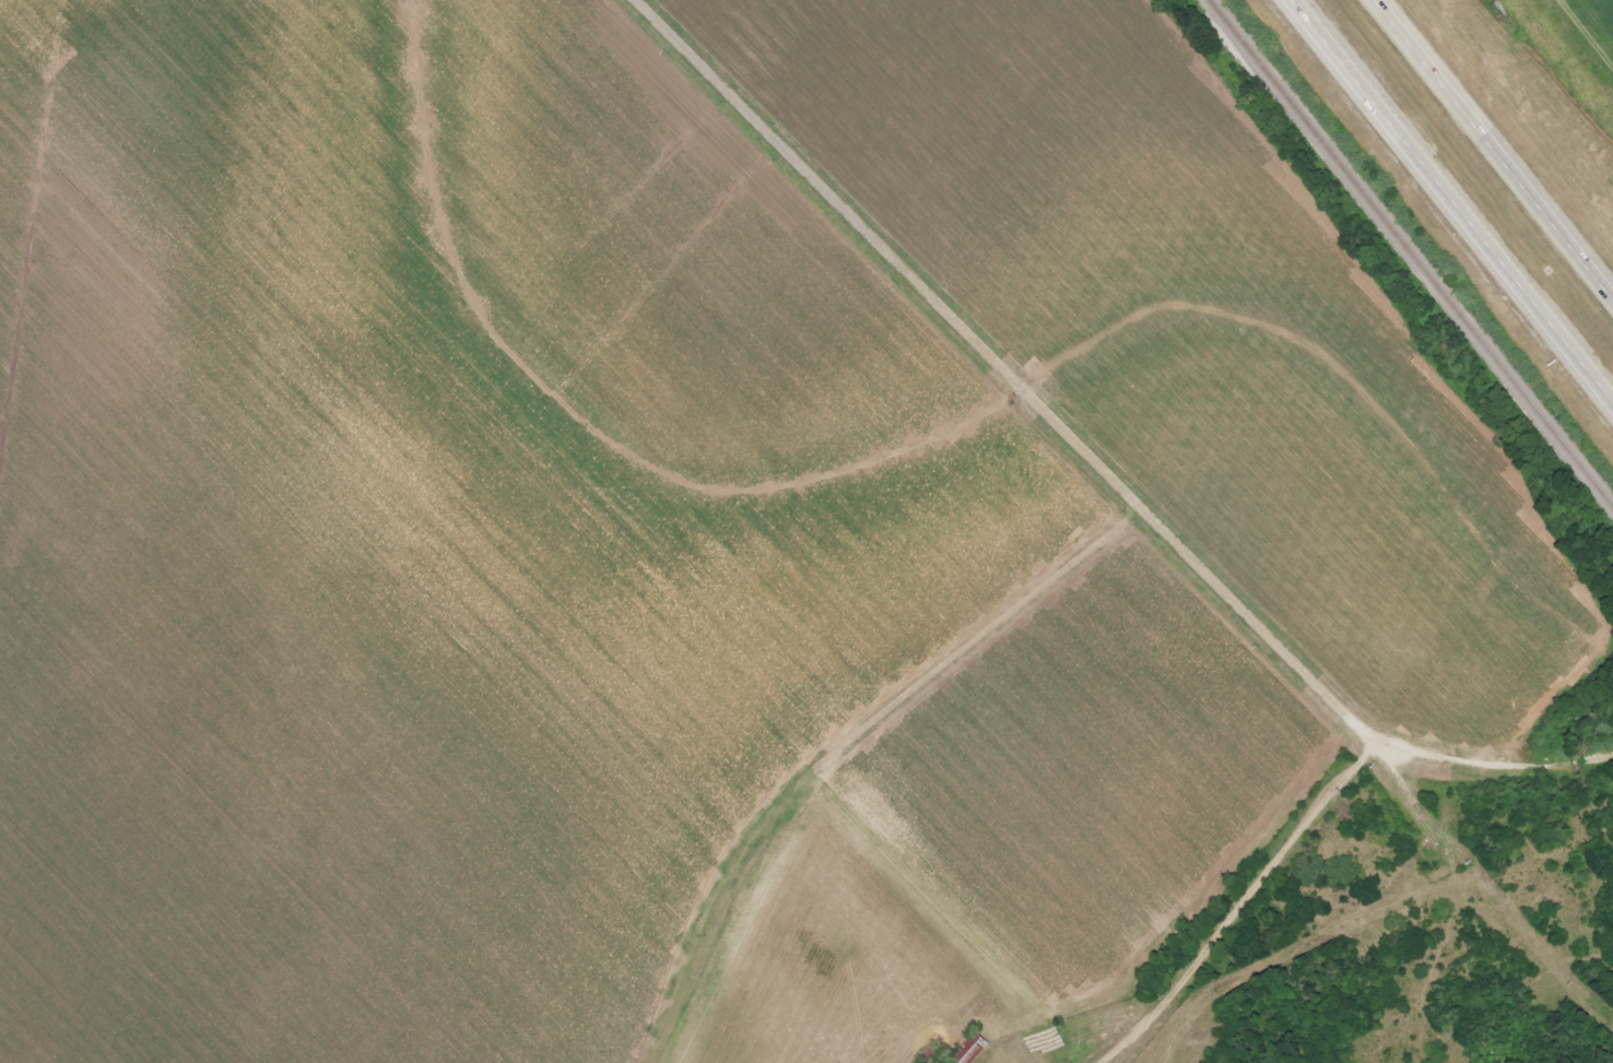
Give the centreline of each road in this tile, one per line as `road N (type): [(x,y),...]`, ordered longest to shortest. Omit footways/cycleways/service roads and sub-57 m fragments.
road 1 (residential): [(1557,761),(1450,760),(1376,743),(1354,727),(636,0)]
road 2 (motorway): [(1295,0),(1612,398)]
road 3 (motorway): [(1612,287),(1382,0)]

